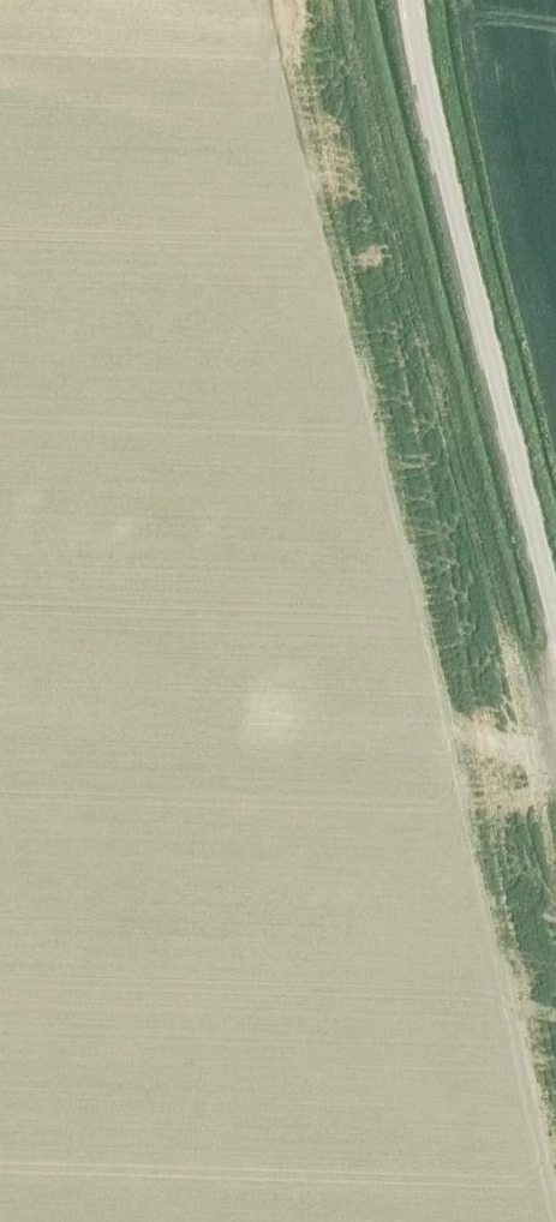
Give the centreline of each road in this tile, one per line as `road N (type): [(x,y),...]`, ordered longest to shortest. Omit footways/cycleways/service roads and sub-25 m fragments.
road 1 (tertiary): [(555,619),(458,222),(415,0)]

